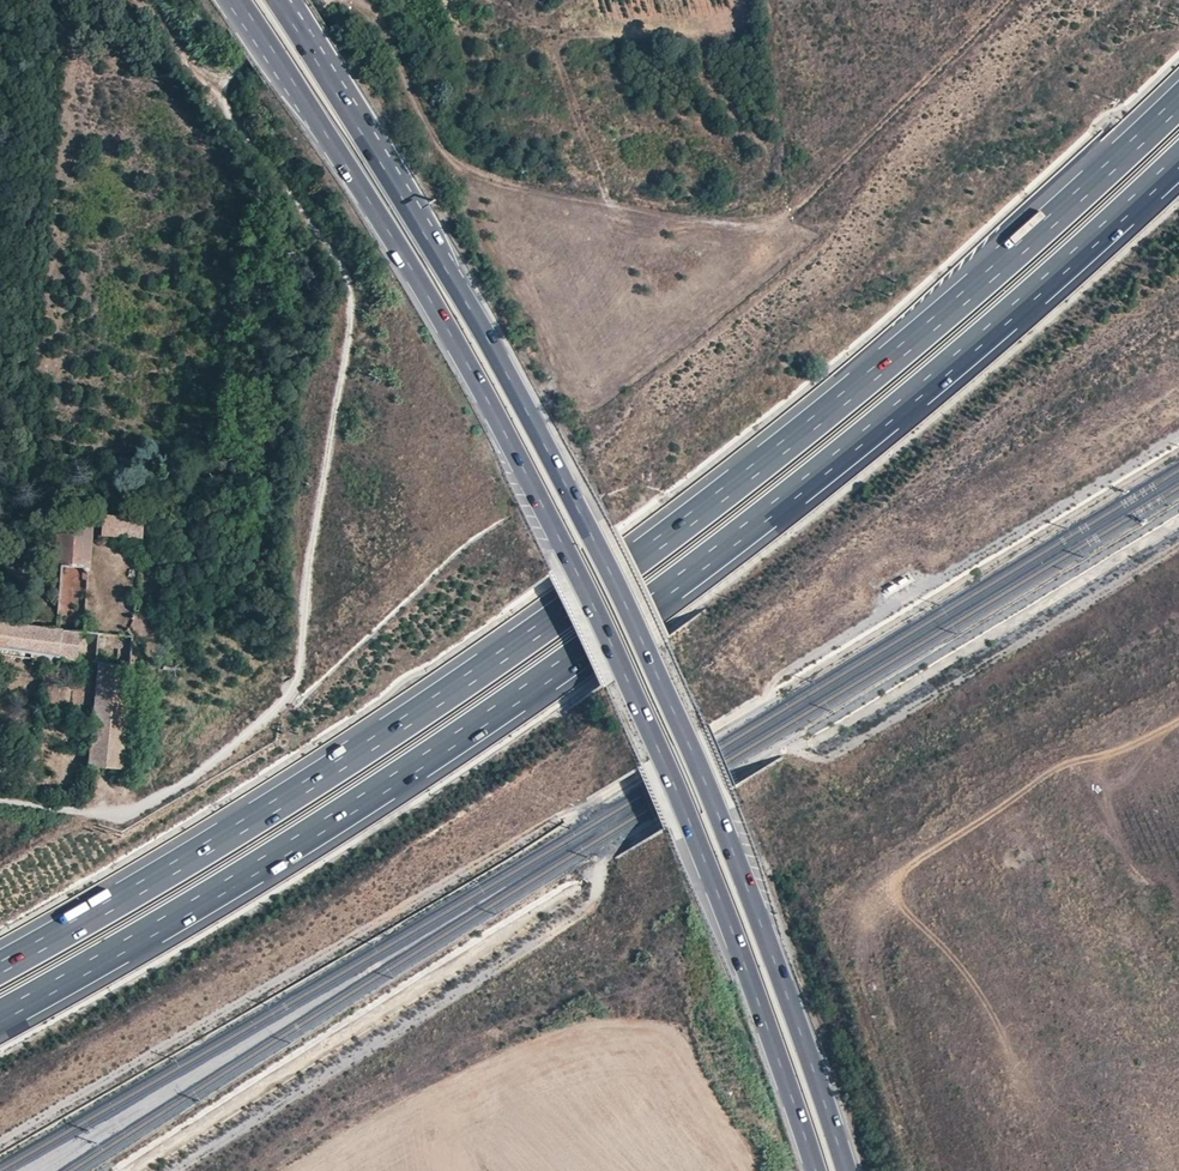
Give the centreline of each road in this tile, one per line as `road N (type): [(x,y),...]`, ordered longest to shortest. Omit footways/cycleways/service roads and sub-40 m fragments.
road 1 (motorway): [(1178,102),(935,323),(662,541),(346,761),(0,967)]
road 2 (motorway): [(0,1016),(288,848),(580,653),(917,393),(1178,161)]
road 3 (trunk): [(239,0),(461,350),(570,558),(691,820),(819,1170)]
road 4 (trunk): [(849,1170),(764,928),(592,542),(431,238),(293,24)]
road 5 (track): [(254,68),(230,89),(232,107),(333,248),(353,295),(298,676),(236,742),(146,794)]
road 6 (track): [(360,2),(456,165),(472,174),(764,229),(840,166),(1006,0)]
road 7 (unclassified): [(0,805),(89,818),(146,794)]
road 8 (track): [(254,68),(360,2)]
road 9 (track): [(230,89),(147,0)]

